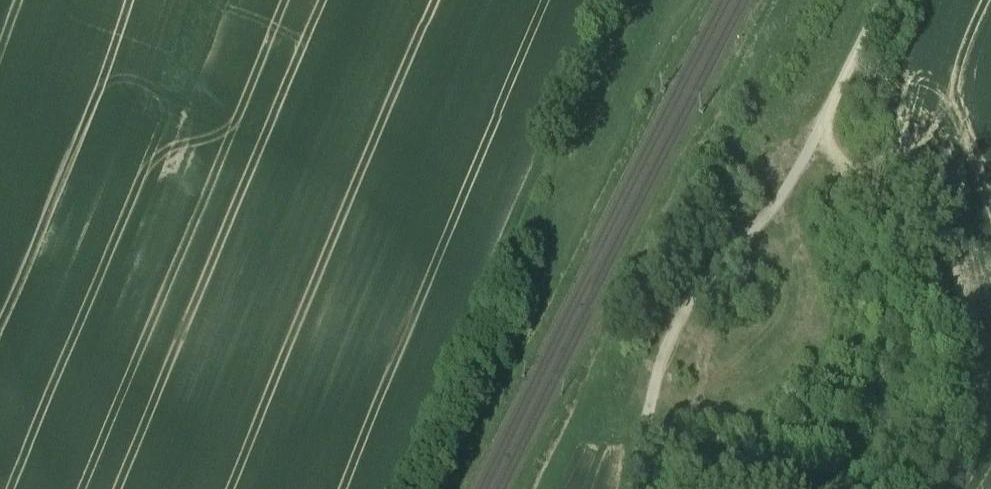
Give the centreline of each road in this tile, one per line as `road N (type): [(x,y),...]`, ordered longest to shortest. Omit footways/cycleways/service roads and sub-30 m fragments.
road 1 (track): [(641,488),(691,323),(771,228),(827,134)]
road 2 (track): [(959,488),(969,422),(962,380),(904,274),(859,212),(827,134)]
road 3 (unclassified): [(827,134),(893,0)]

